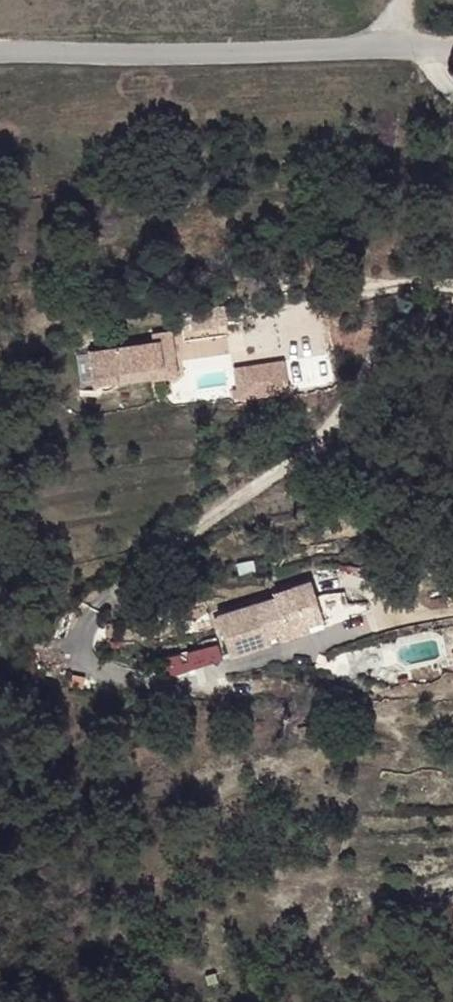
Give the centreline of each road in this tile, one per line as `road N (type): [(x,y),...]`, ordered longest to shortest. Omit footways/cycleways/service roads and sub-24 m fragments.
road 1 (tertiary): [(452,45),(0,45)]

